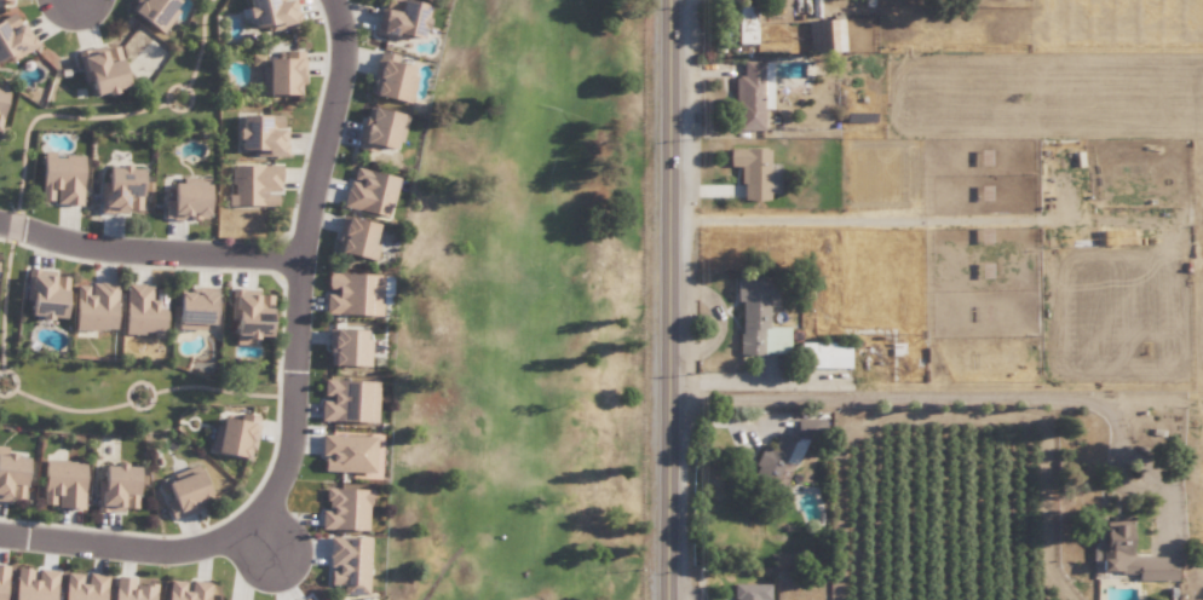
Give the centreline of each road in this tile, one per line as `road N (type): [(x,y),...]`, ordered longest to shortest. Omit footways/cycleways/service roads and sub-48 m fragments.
road 1 (residential): [(0,227),(185,255),(300,259),(287,463),(255,512),(184,550),(0,536)]
road 2 (tertiary): [(667,599),(666,0)]
road 3 (residential): [(300,259),(340,71)]

